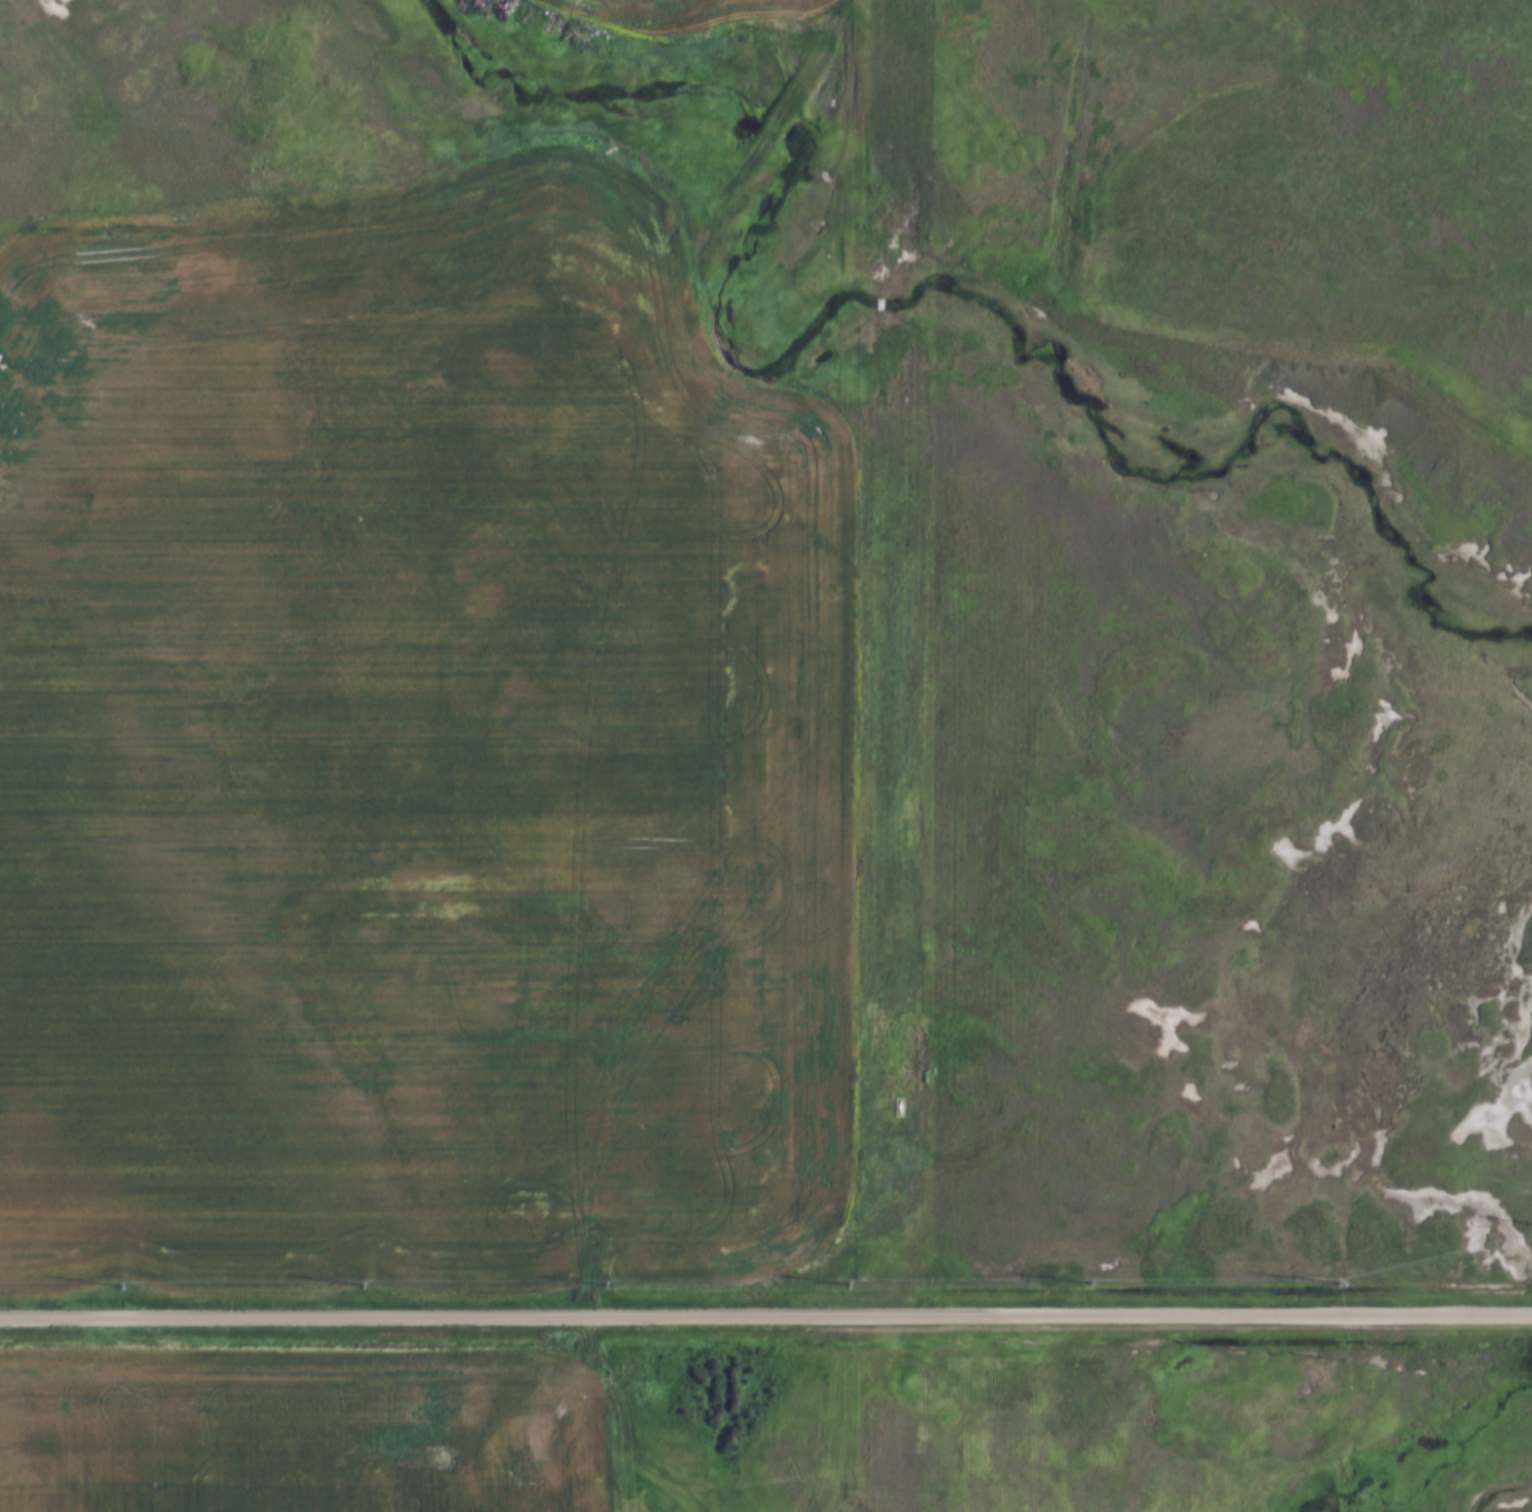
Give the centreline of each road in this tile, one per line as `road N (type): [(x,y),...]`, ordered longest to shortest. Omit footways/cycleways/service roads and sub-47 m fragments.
road 1 (residential): [(0,1316),(1531,1316)]

